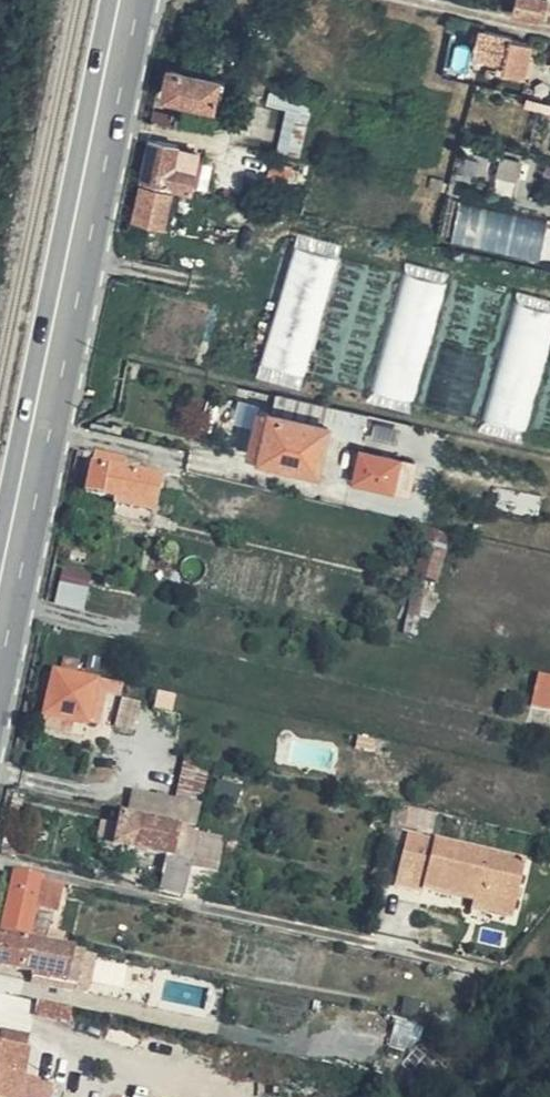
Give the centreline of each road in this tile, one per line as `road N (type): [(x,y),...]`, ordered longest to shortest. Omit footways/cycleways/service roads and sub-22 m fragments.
road 1 (primary): [(127,0),(0,618)]

